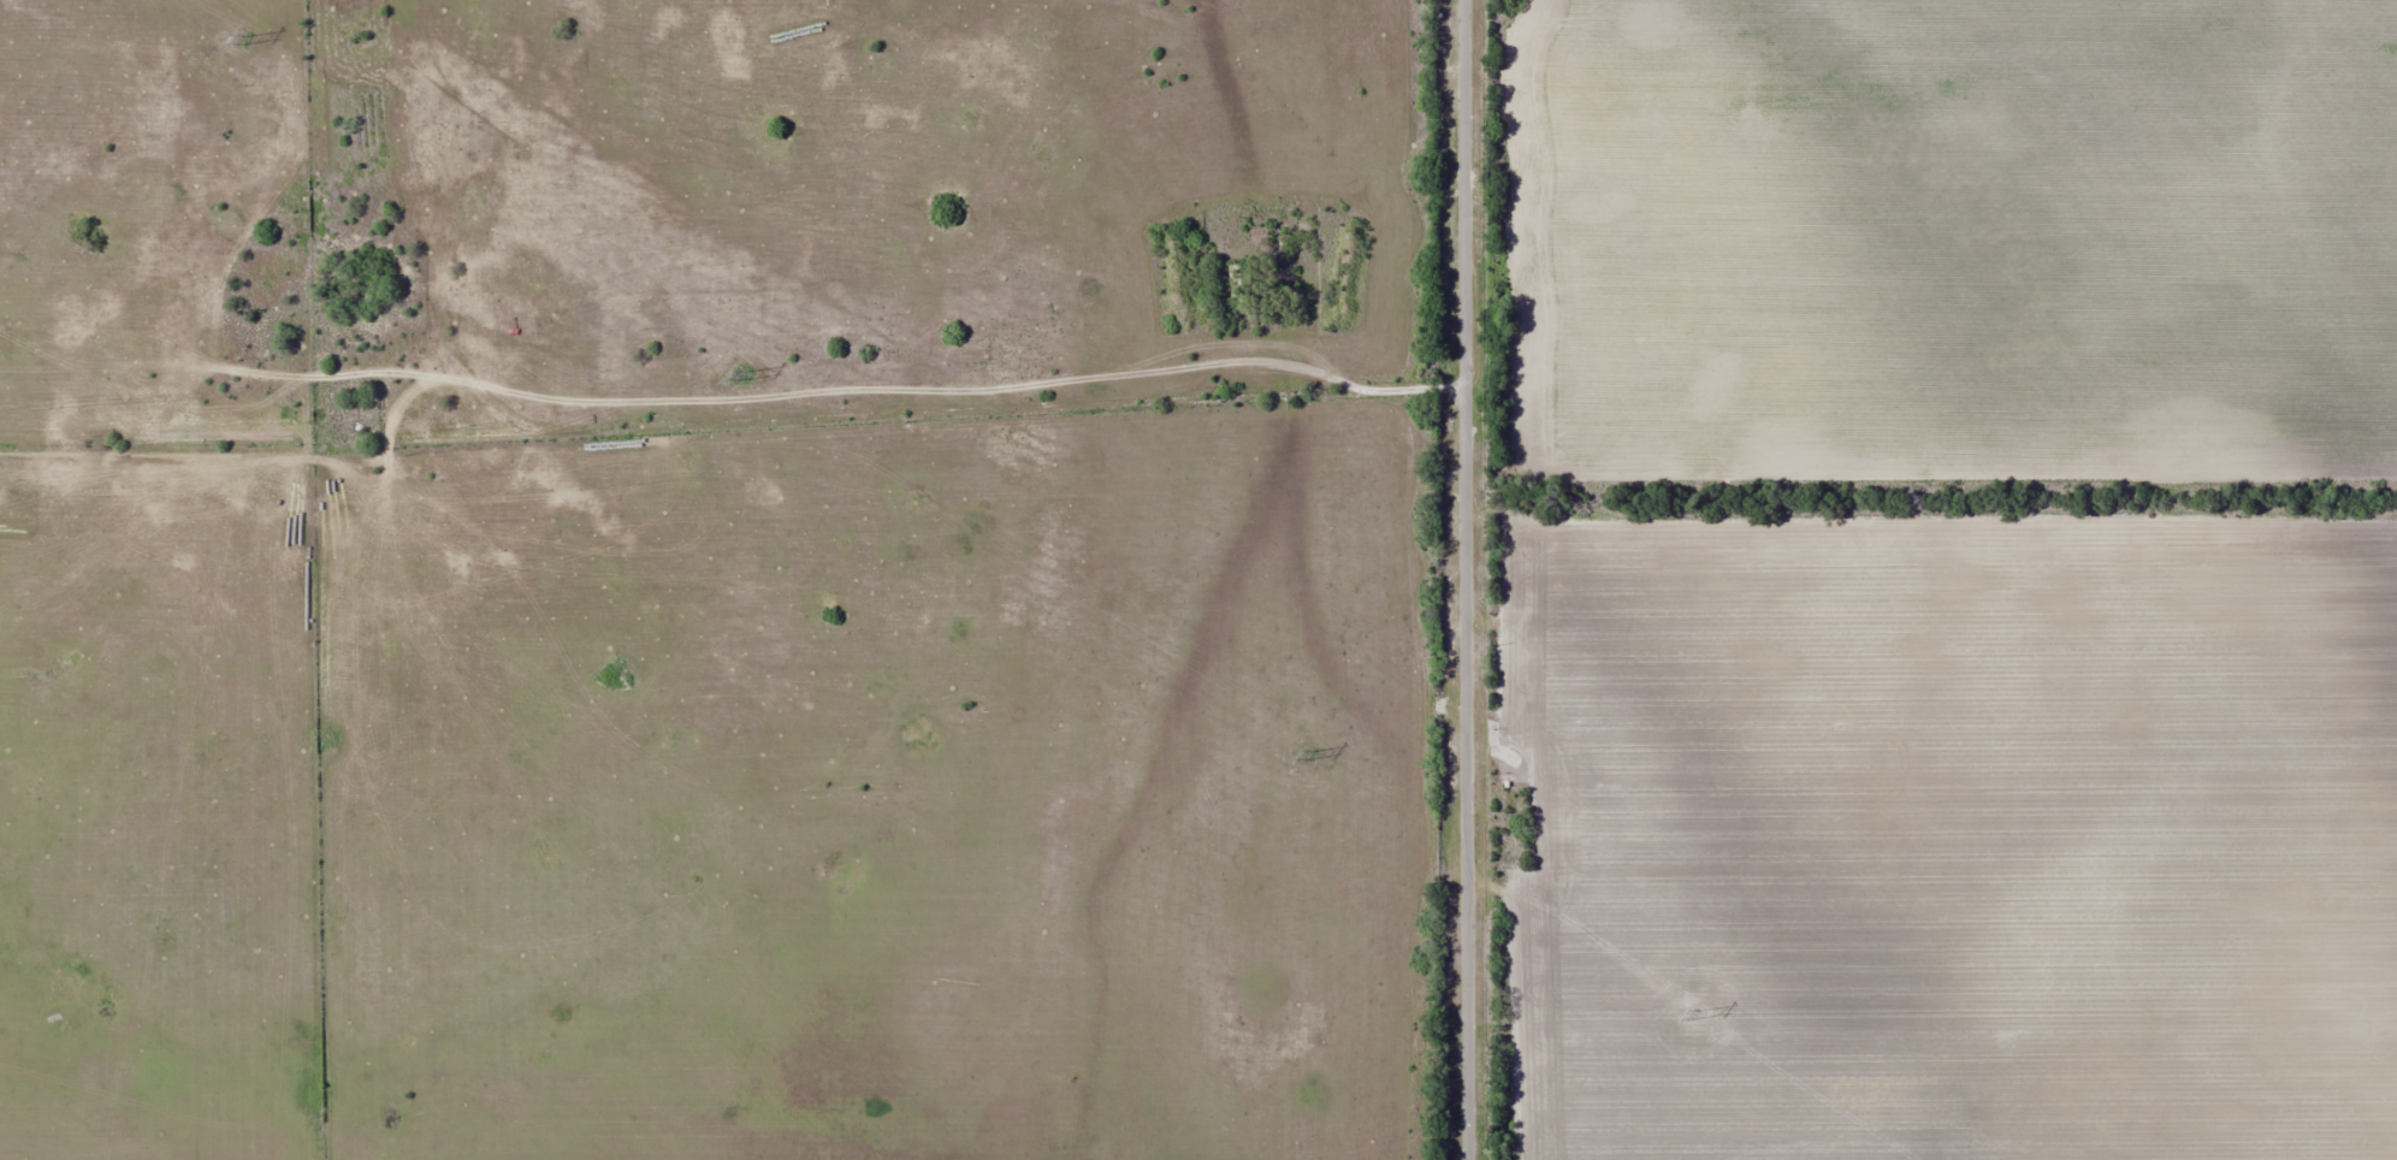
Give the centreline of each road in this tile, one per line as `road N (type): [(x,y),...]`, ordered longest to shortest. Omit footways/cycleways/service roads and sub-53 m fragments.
road 1 (residential): [(1464,1159),(1462,0)]

